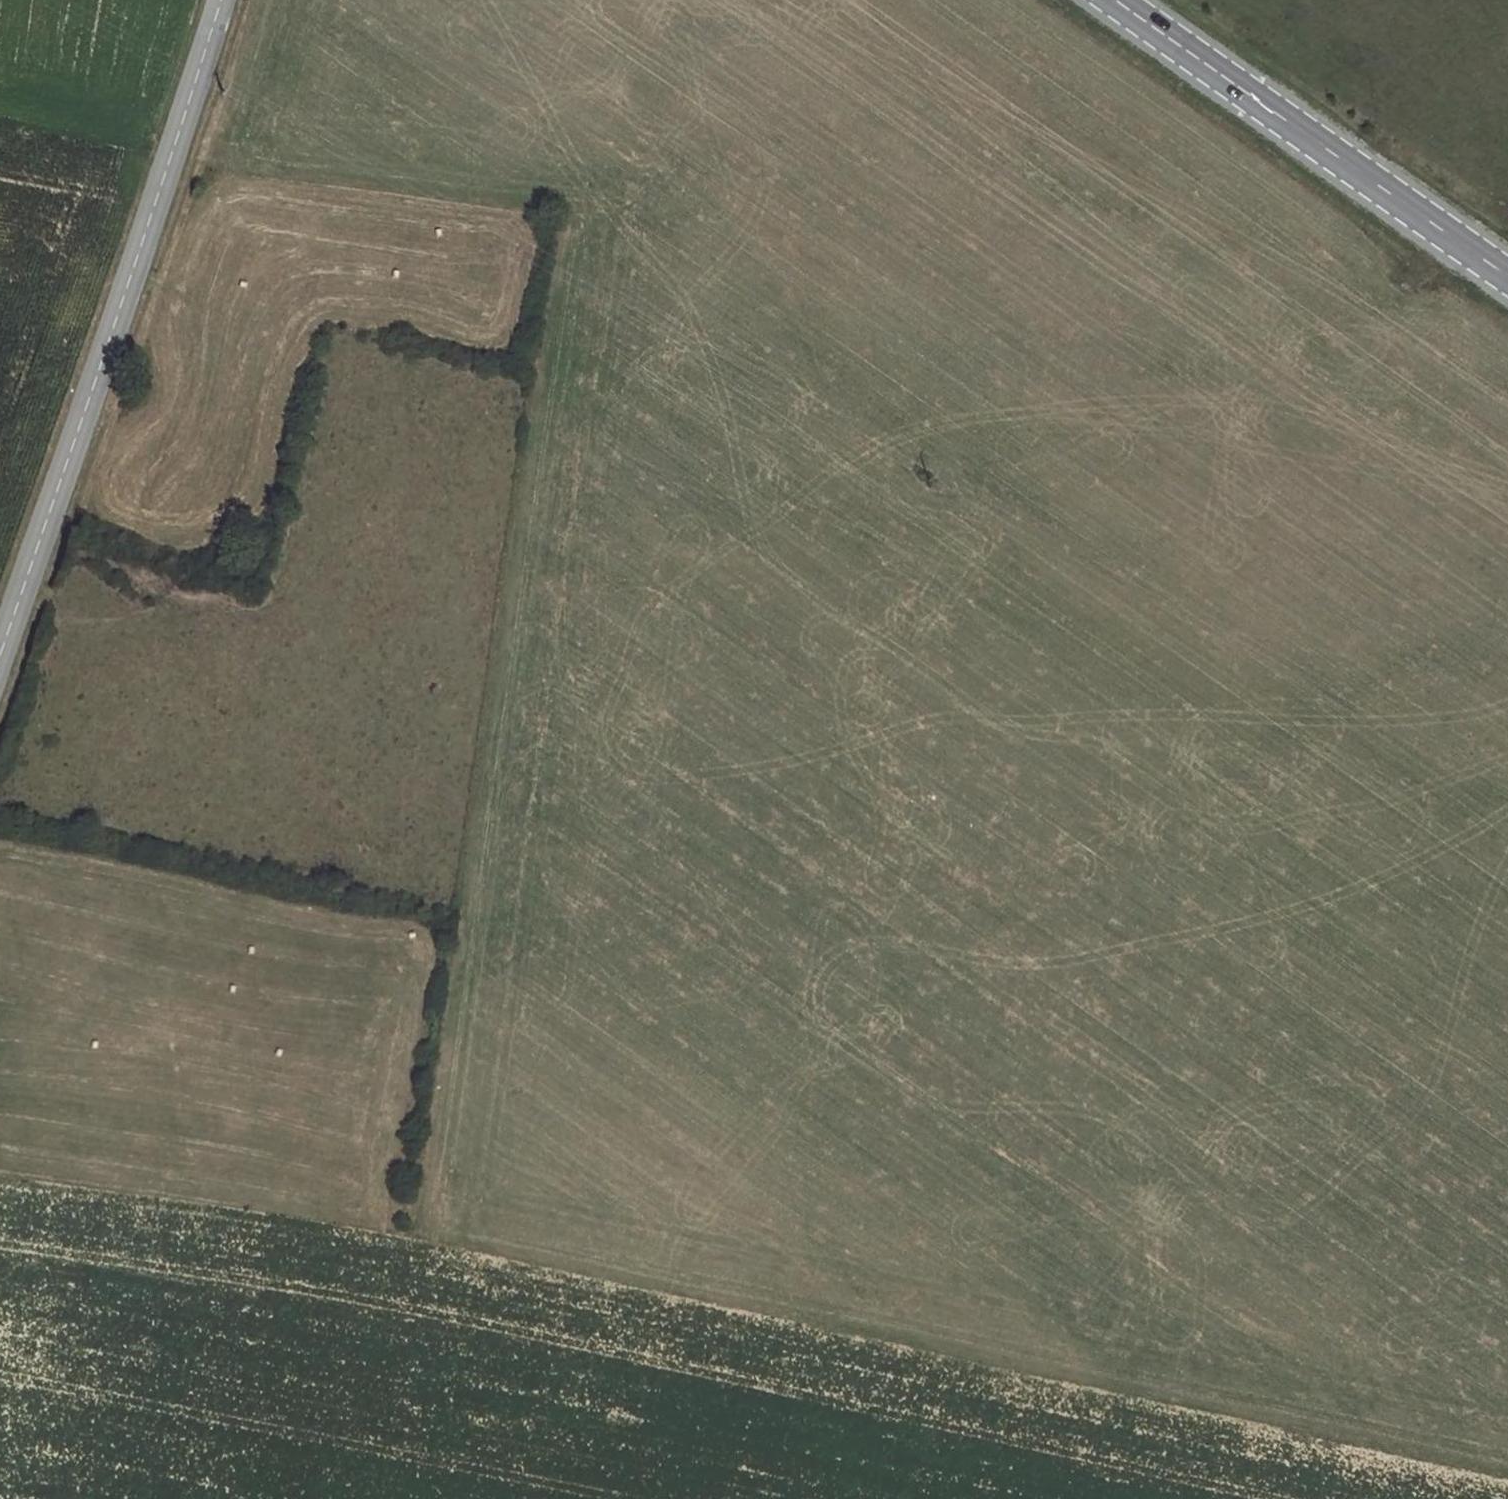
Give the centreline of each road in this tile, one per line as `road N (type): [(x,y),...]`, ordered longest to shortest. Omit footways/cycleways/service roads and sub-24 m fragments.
road 1 (tertiary): [(218,0),(0,649)]
road 2 (primary): [(1112,0),(1507,279)]

